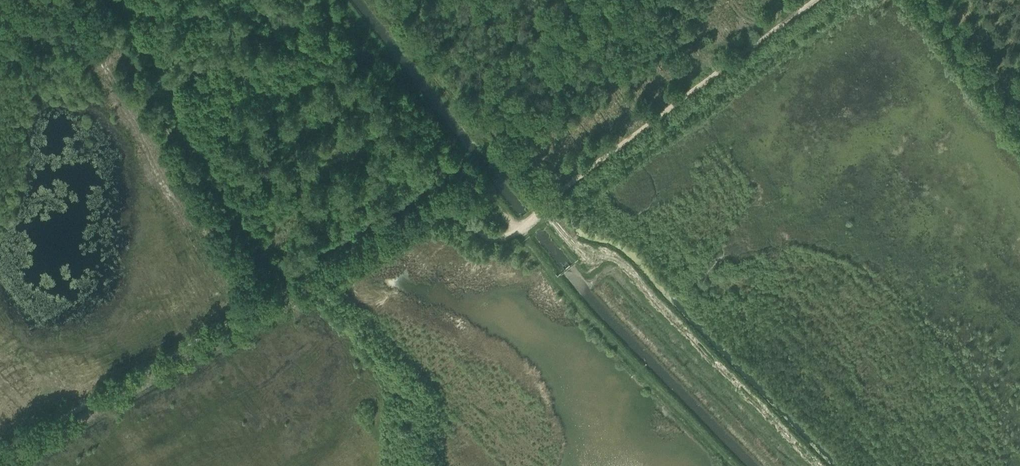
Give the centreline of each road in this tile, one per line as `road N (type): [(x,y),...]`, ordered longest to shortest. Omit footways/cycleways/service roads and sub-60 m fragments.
road 1 (track): [(816,0),(517,233),(483,234),(450,209),(421,210),(0,453)]
road 2 (track): [(338,0),(517,233)]
road 3 (track): [(1019,127),(923,0)]

